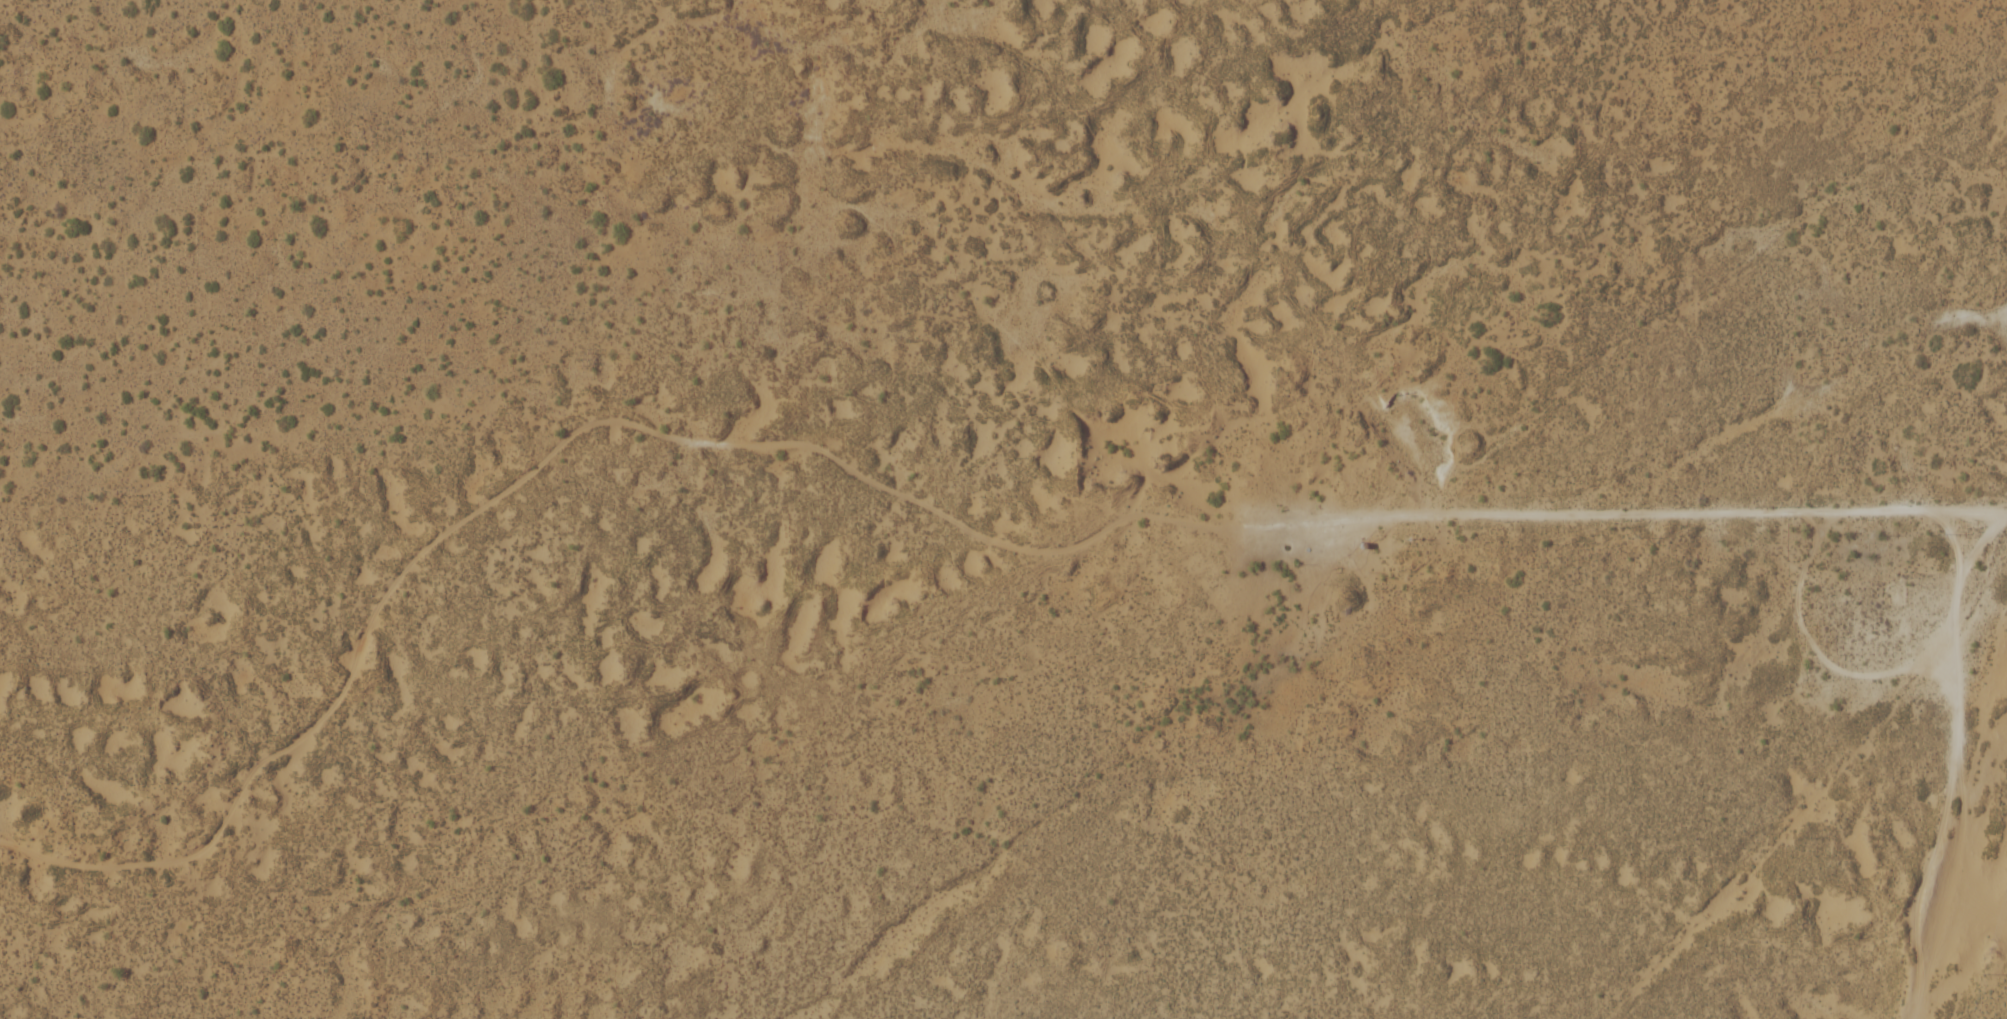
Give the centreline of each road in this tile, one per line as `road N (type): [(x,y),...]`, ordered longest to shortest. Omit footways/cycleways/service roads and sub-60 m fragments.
road 1 (residential): [(1996,517),(1367,520)]
road 2 (residential): [(2006,517),(1996,517),(1964,574),(1962,754),(1907,1018)]

